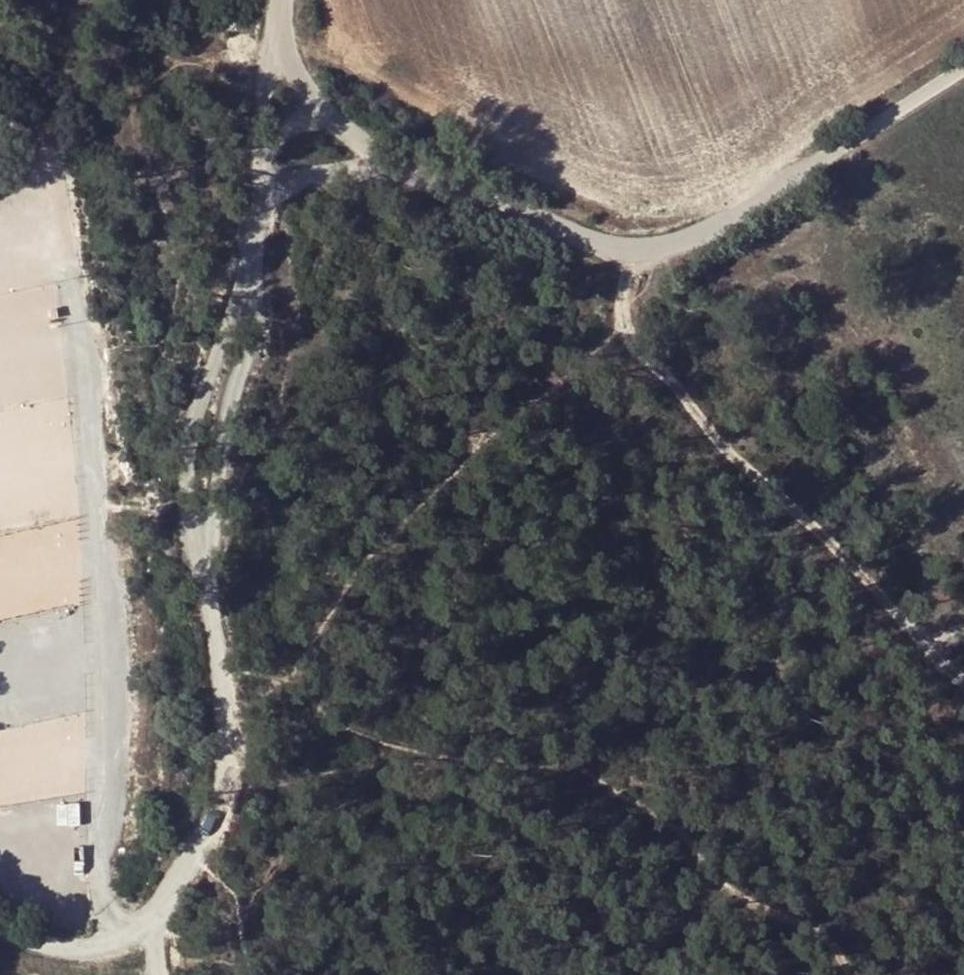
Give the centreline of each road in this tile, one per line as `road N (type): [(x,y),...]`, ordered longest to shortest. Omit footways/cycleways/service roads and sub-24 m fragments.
road 1 (residential): [(963,632),(938,641),(915,628),(736,455),(636,343),(625,307),(634,254)]
road 2 (unclassified): [(202,577),(228,773),(222,815),(166,912),(131,941),(107,949),(48,946),(0,926)]
road 3 (unclassified): [(634,254),(696,236),(963,62)]
road 4 (unclassified): [(253,255),(189,450),(191,524),(202,577)]
road 5 (unclassified): [(202,577),(224,420),(255,338),(253,255)]
road 6 (track): [(684,794),(820,901),(864,974)]
road 7 (unclassified): [(393,163),(634,254)]
road 8 (unclassified): [(393,163),(314,172),(262,196)]
road 9 (unclassified): [(278,25),(266,73),(264,148)]

